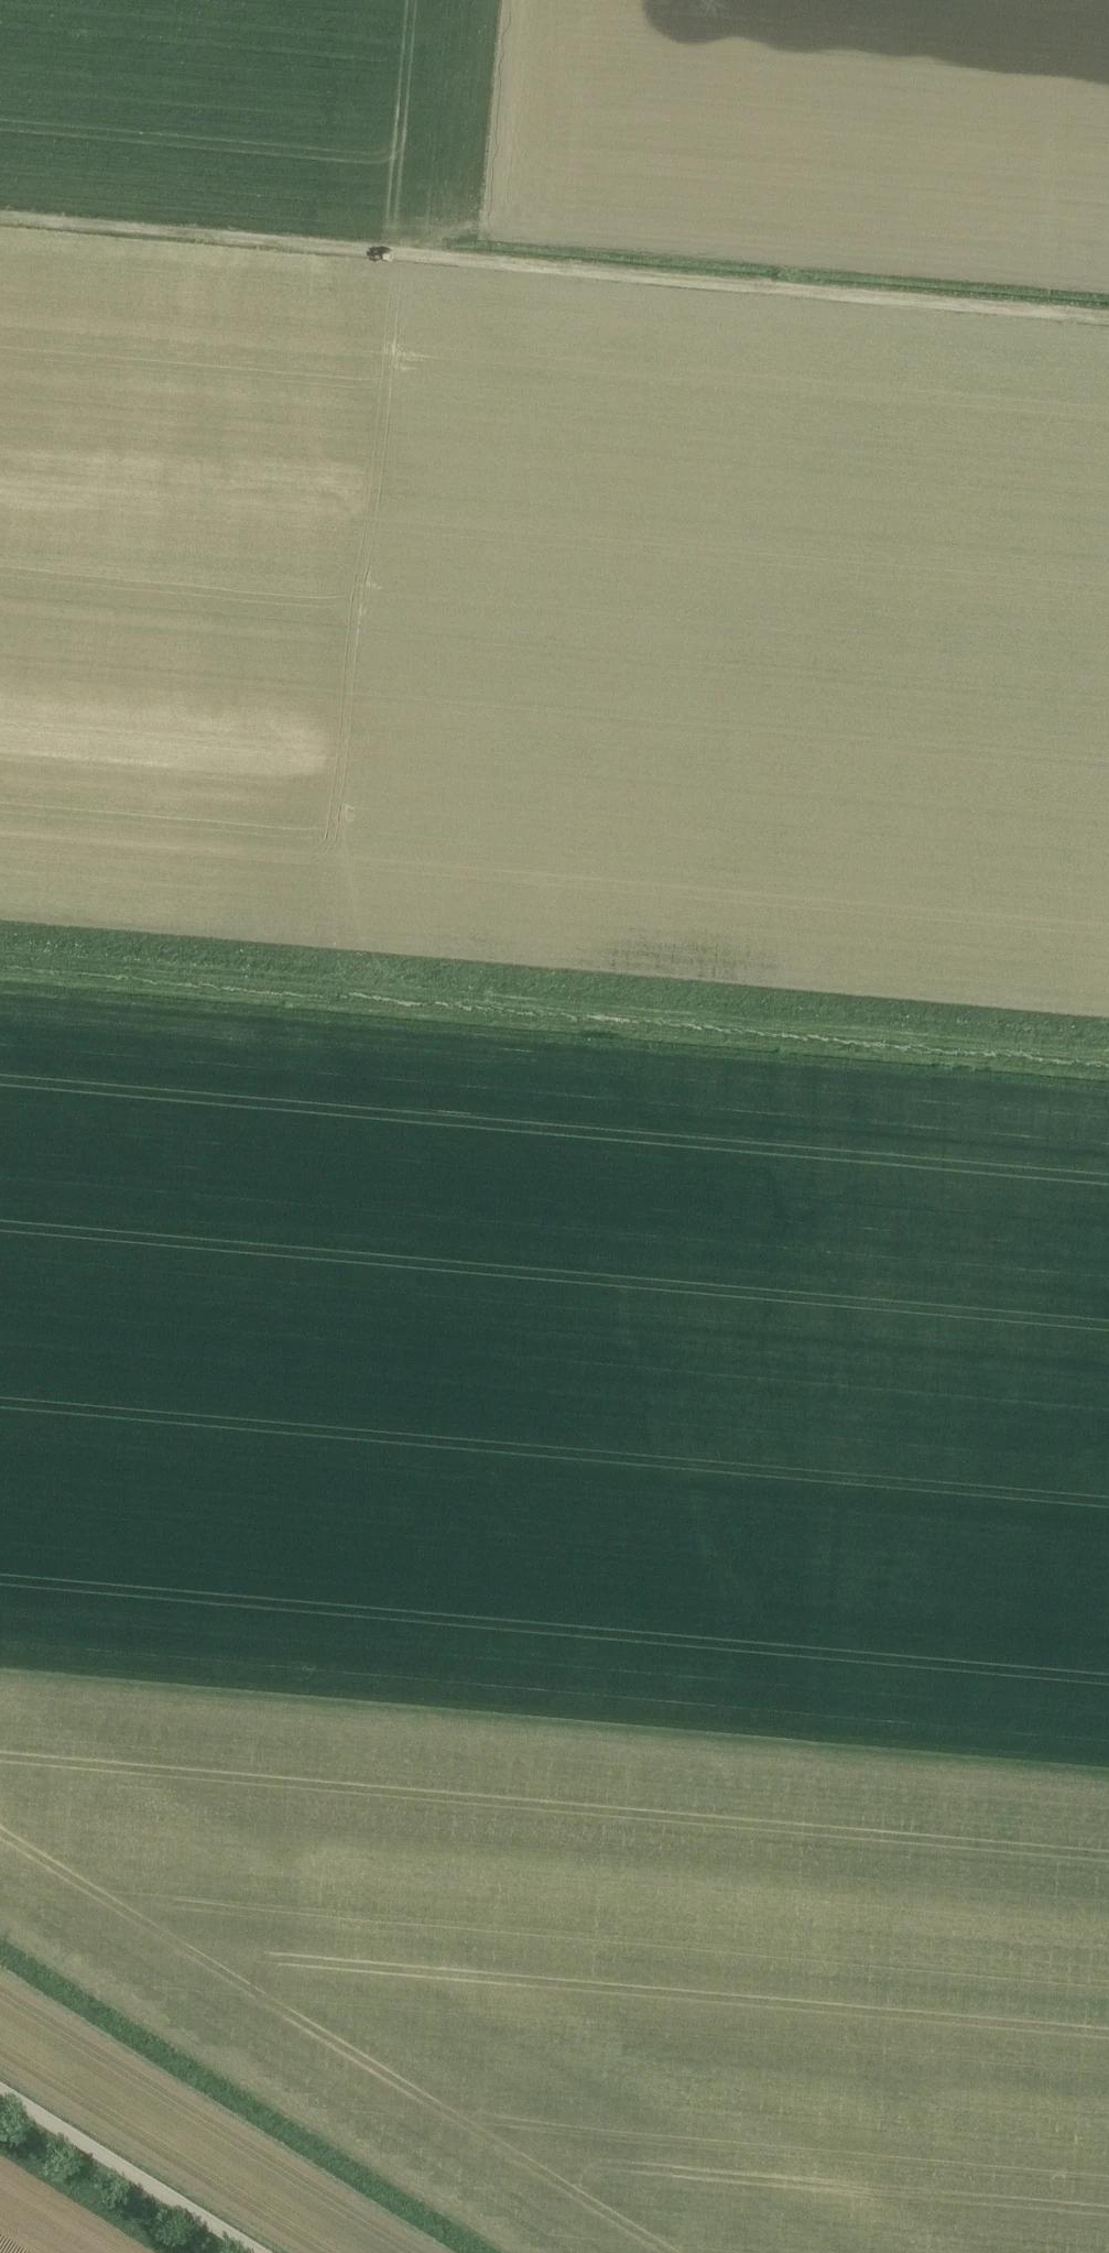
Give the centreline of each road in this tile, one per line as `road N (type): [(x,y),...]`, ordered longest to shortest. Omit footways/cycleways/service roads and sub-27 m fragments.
road 1 (track): [(0,215),(1108,318)]
road 2 (unclassified): [(259,2252),(0,2089)]

